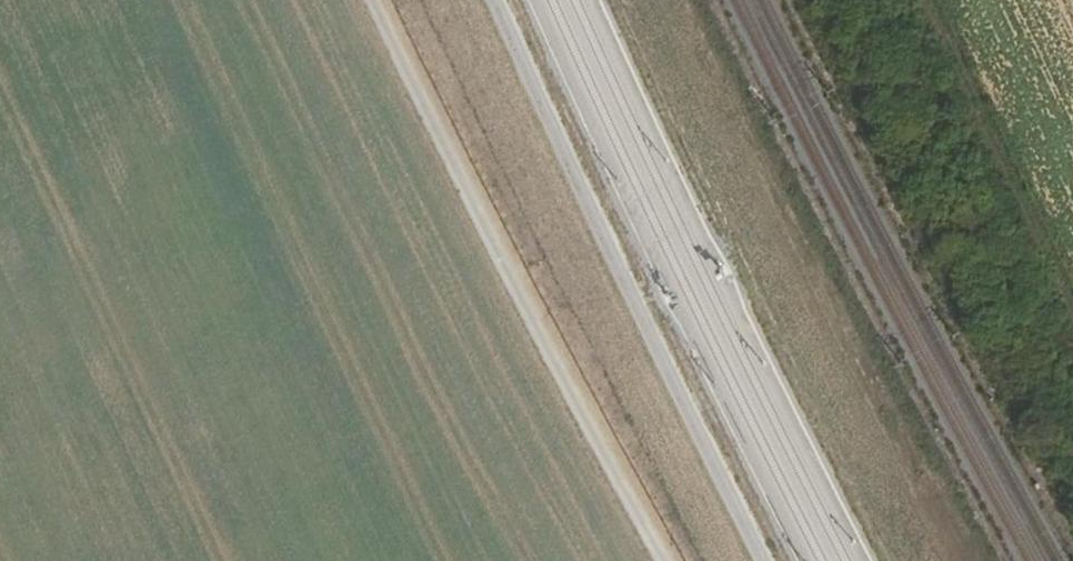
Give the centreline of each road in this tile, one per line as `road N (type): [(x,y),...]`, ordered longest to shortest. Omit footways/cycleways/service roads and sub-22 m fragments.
road 1 (track): [(666,560),(377,0)]
road 2 (track): [(766,560),(497,0)]

